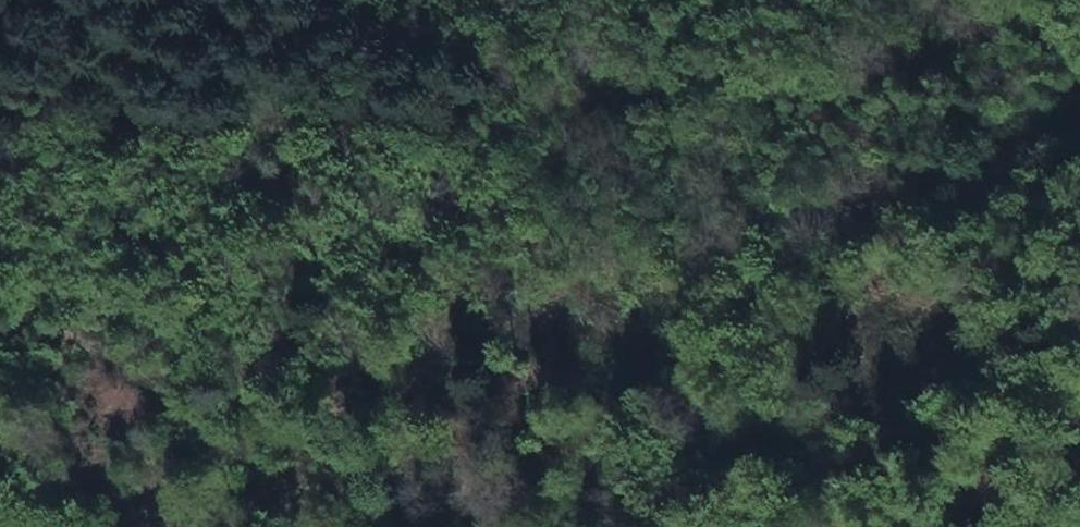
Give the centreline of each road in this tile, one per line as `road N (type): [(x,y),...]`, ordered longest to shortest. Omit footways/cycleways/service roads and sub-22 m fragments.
road 1 (track): [(187,526),(0,479)]

